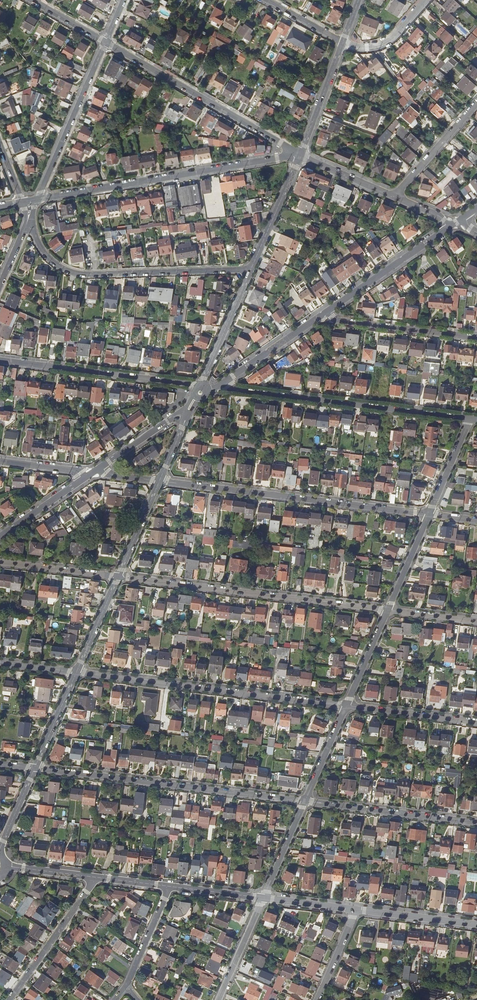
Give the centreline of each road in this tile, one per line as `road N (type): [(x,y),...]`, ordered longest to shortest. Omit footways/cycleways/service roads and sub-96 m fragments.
road 1 (residential): [(118,577),(387,611)]
road 2 (residential): [(76,672),(345,706)]
road 3 (residential): [(35,768),(303,802)]
road 4 (residential): [(159,481),(427,514)]
road 5 (residential): [(38,199),(300,155)]
road 6 (residential): [(469,419),(235,389),(226,381)]
road 7 (residential): [(27,225),(47,256),(78,273),(251,270)]
road 8 (residential): [(300,155),(105,43)]
road 9 (residential): [(0,360),(195,387)]
road 10 (residential): [(303,802),(476,824)]
road 11 (residential): [(38,199),(105,43)]
road 12 (residential): [(328,311),(336,320),(476,338)]
road 13 (residential): [(10,999),(94,877)]
road 14 (residential): [(328,311),(449,227)]
road 15 (residential): [(345,706),(476,722)]
road 16 (residential): [(476,102),(392,197)]
road 17 (residential): [(202,385),(251,270)]
road 18 (residential): [(251,270),(300,155)]
road 19 (residential): [(226,381),(328,311)]
road 20 (residential): [(354,910),(476,925)]
road 21 (residential): [(300,155),(342,42)]

